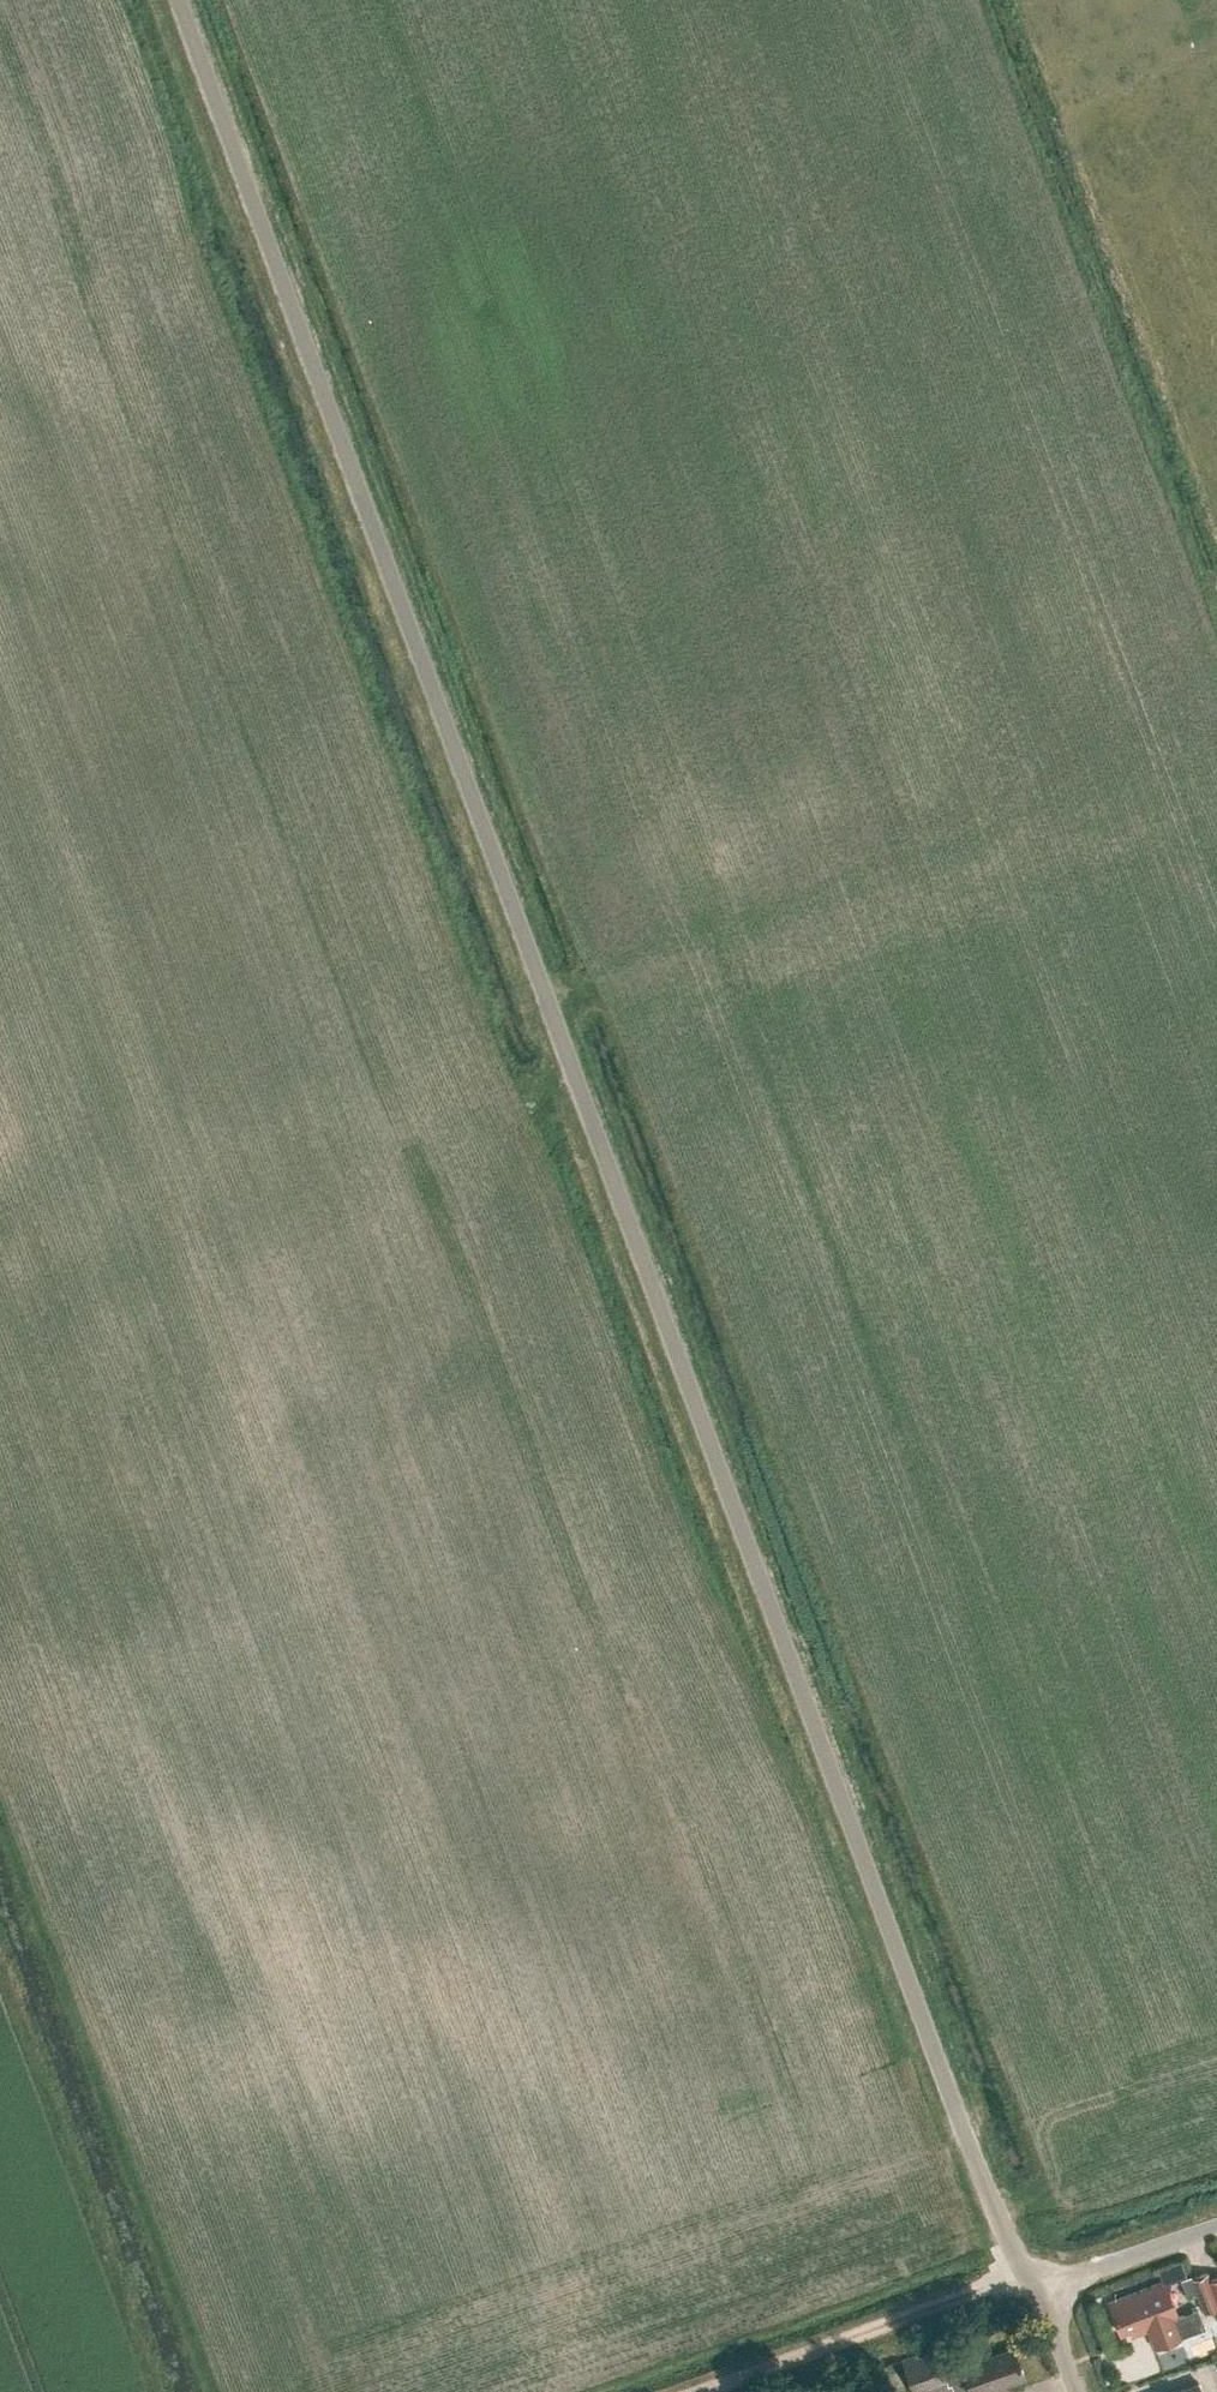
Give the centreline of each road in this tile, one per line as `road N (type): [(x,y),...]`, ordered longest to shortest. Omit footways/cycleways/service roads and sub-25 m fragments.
road 1 (unclassified): [(1037,2291),(1004,2240),(178,0)]
road 2 (track): [(1023,2277),(700,2391)]
road 3 (unclassified): [(1037,2291),(1216,2226)]

